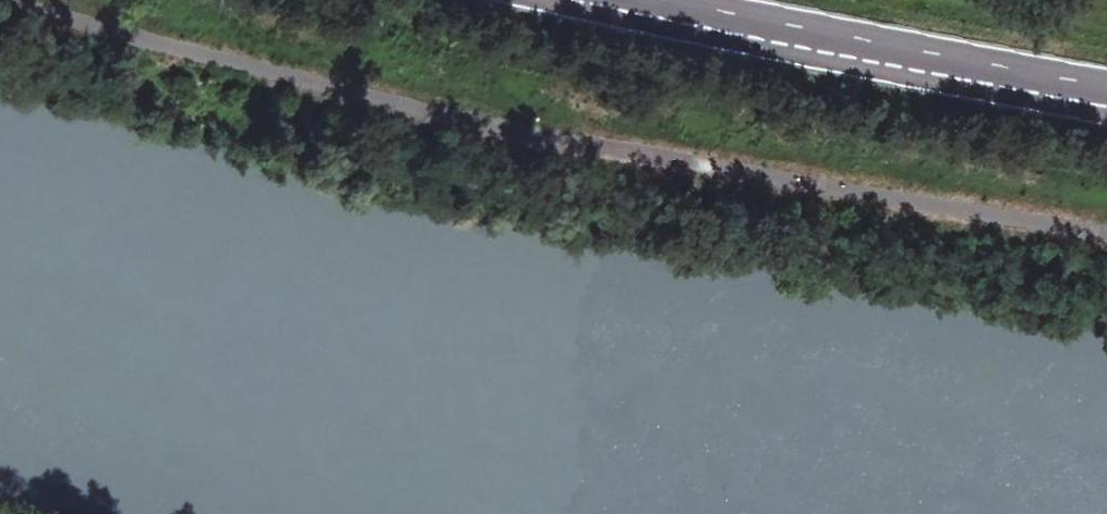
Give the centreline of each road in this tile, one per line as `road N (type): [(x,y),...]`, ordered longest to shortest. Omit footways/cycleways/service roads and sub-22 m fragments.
road 1 (trunk): [(578,0),(1106,106)]

